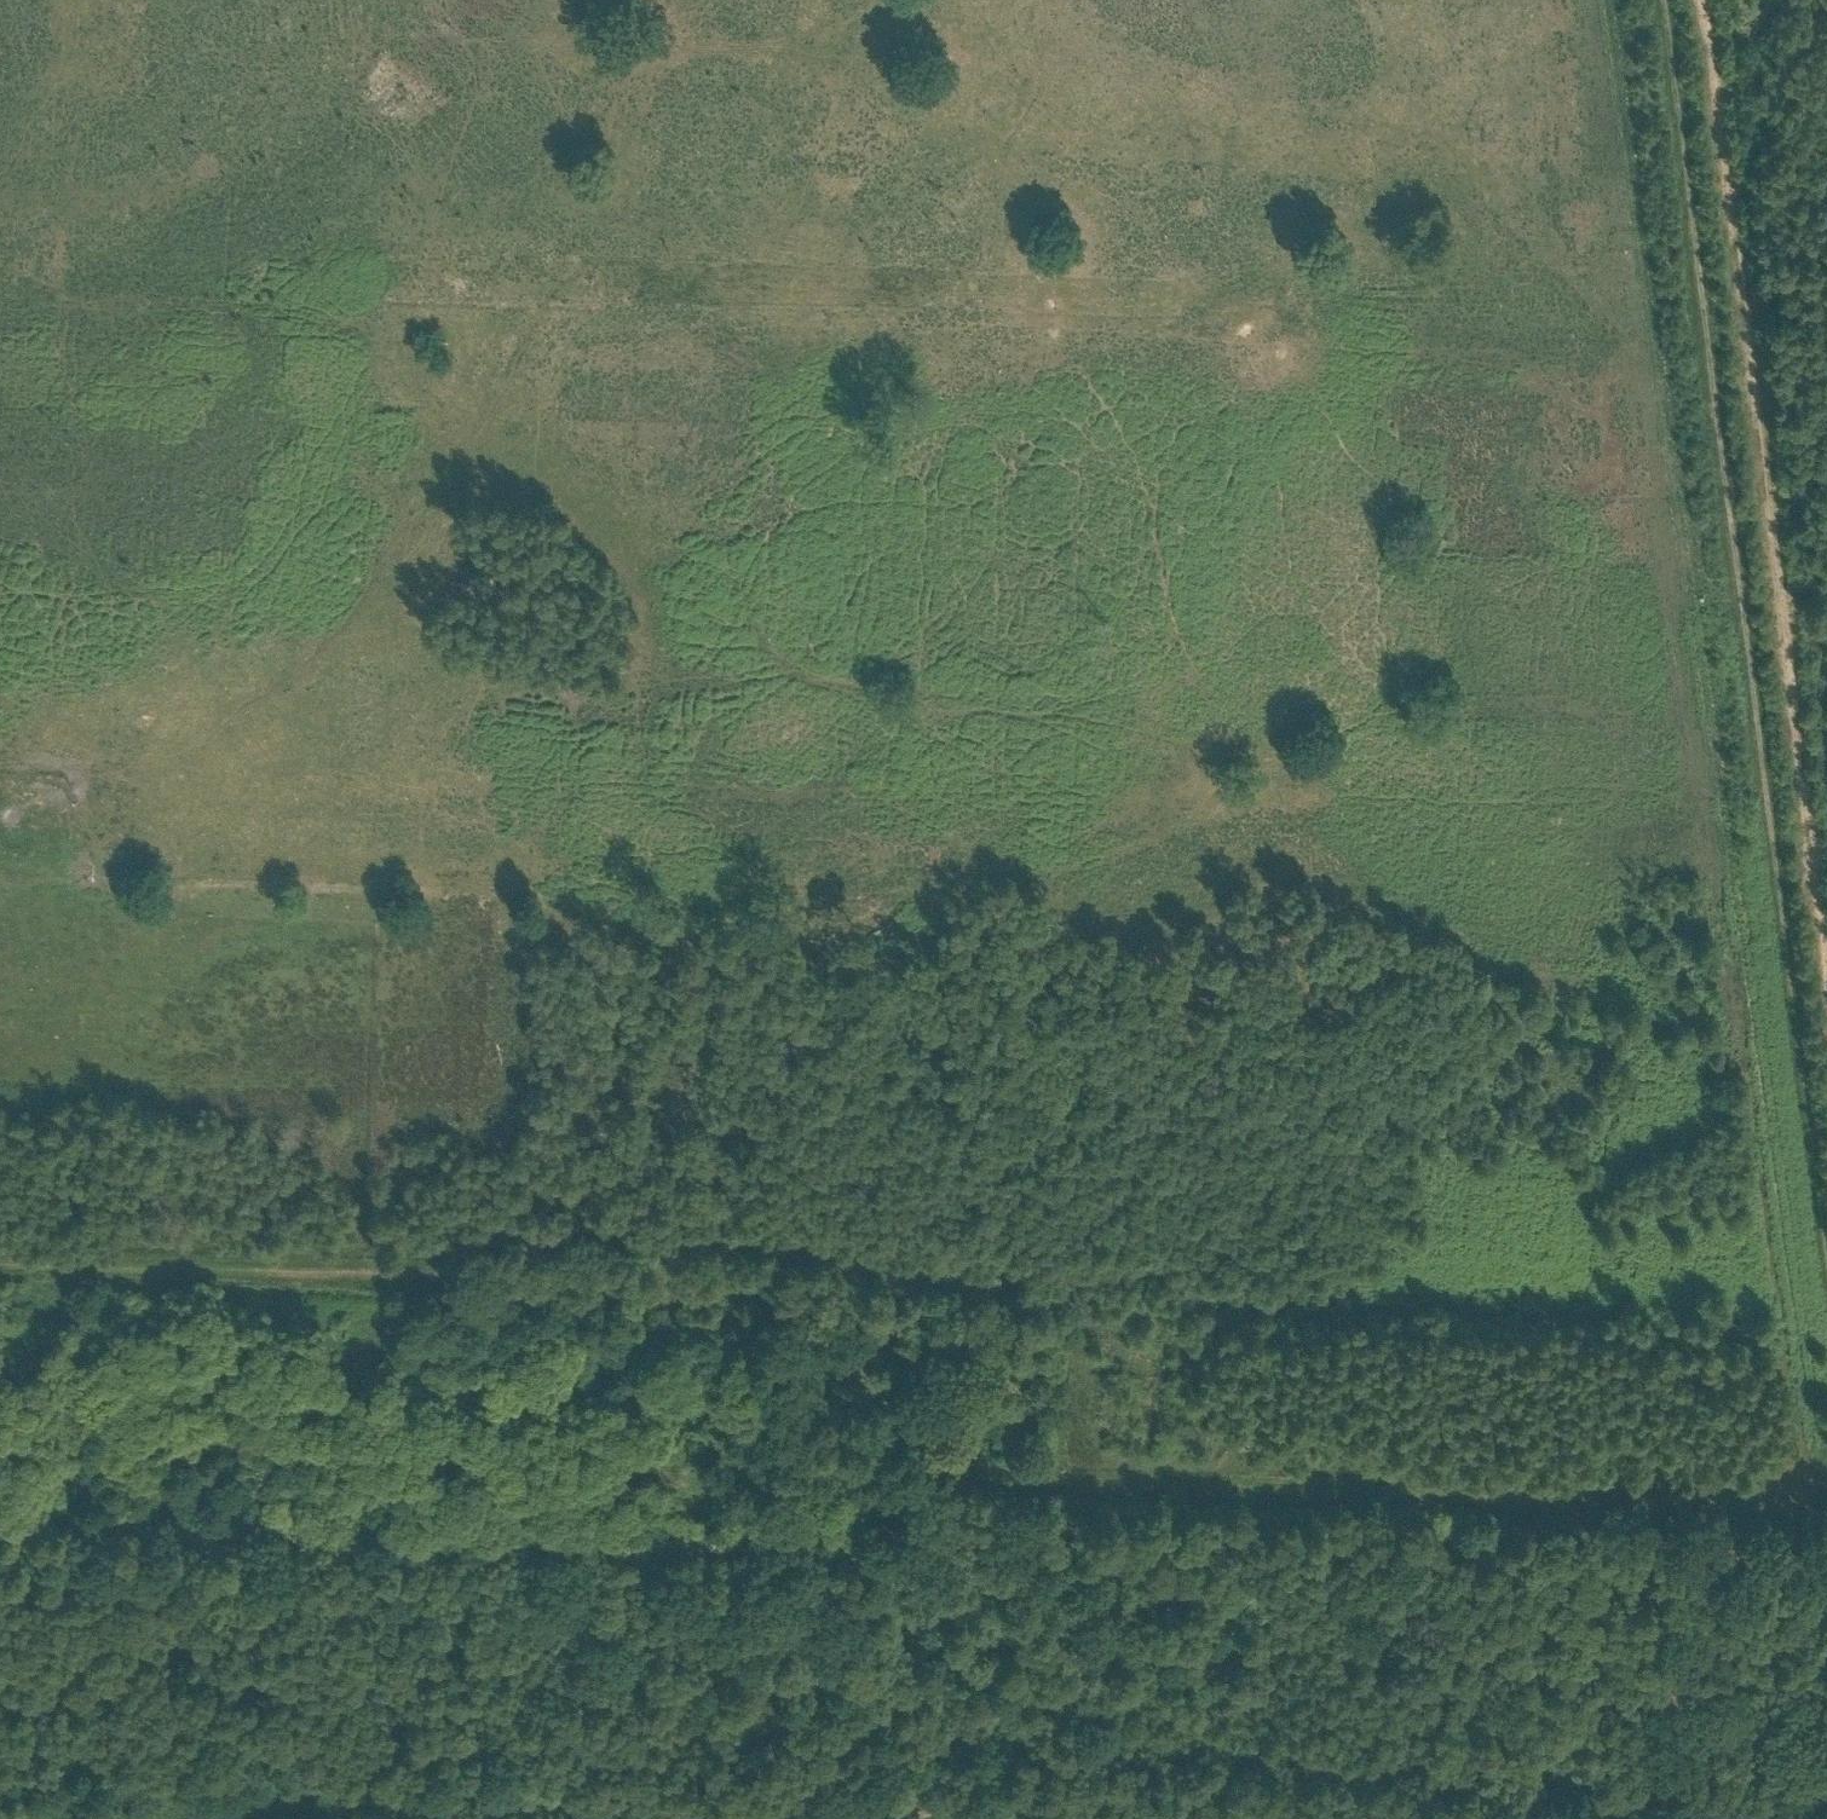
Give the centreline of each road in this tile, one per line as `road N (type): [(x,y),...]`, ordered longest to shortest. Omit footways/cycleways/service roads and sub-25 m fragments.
road 1 (track): [(0,1261),(764,1284),(954,1457),(1826,1508)]
road 2 (track): [(1708,0),(1826,908)]

